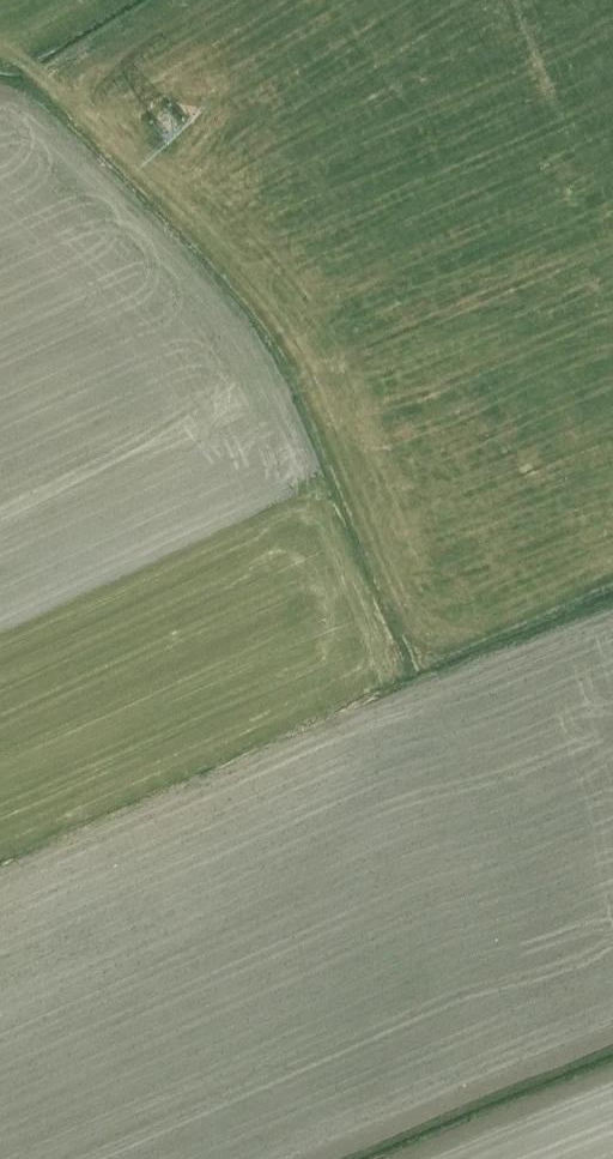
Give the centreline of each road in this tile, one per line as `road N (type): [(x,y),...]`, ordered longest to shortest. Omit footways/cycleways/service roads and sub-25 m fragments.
road 1 (track): [(0,51),(121,148),(165,201)]

